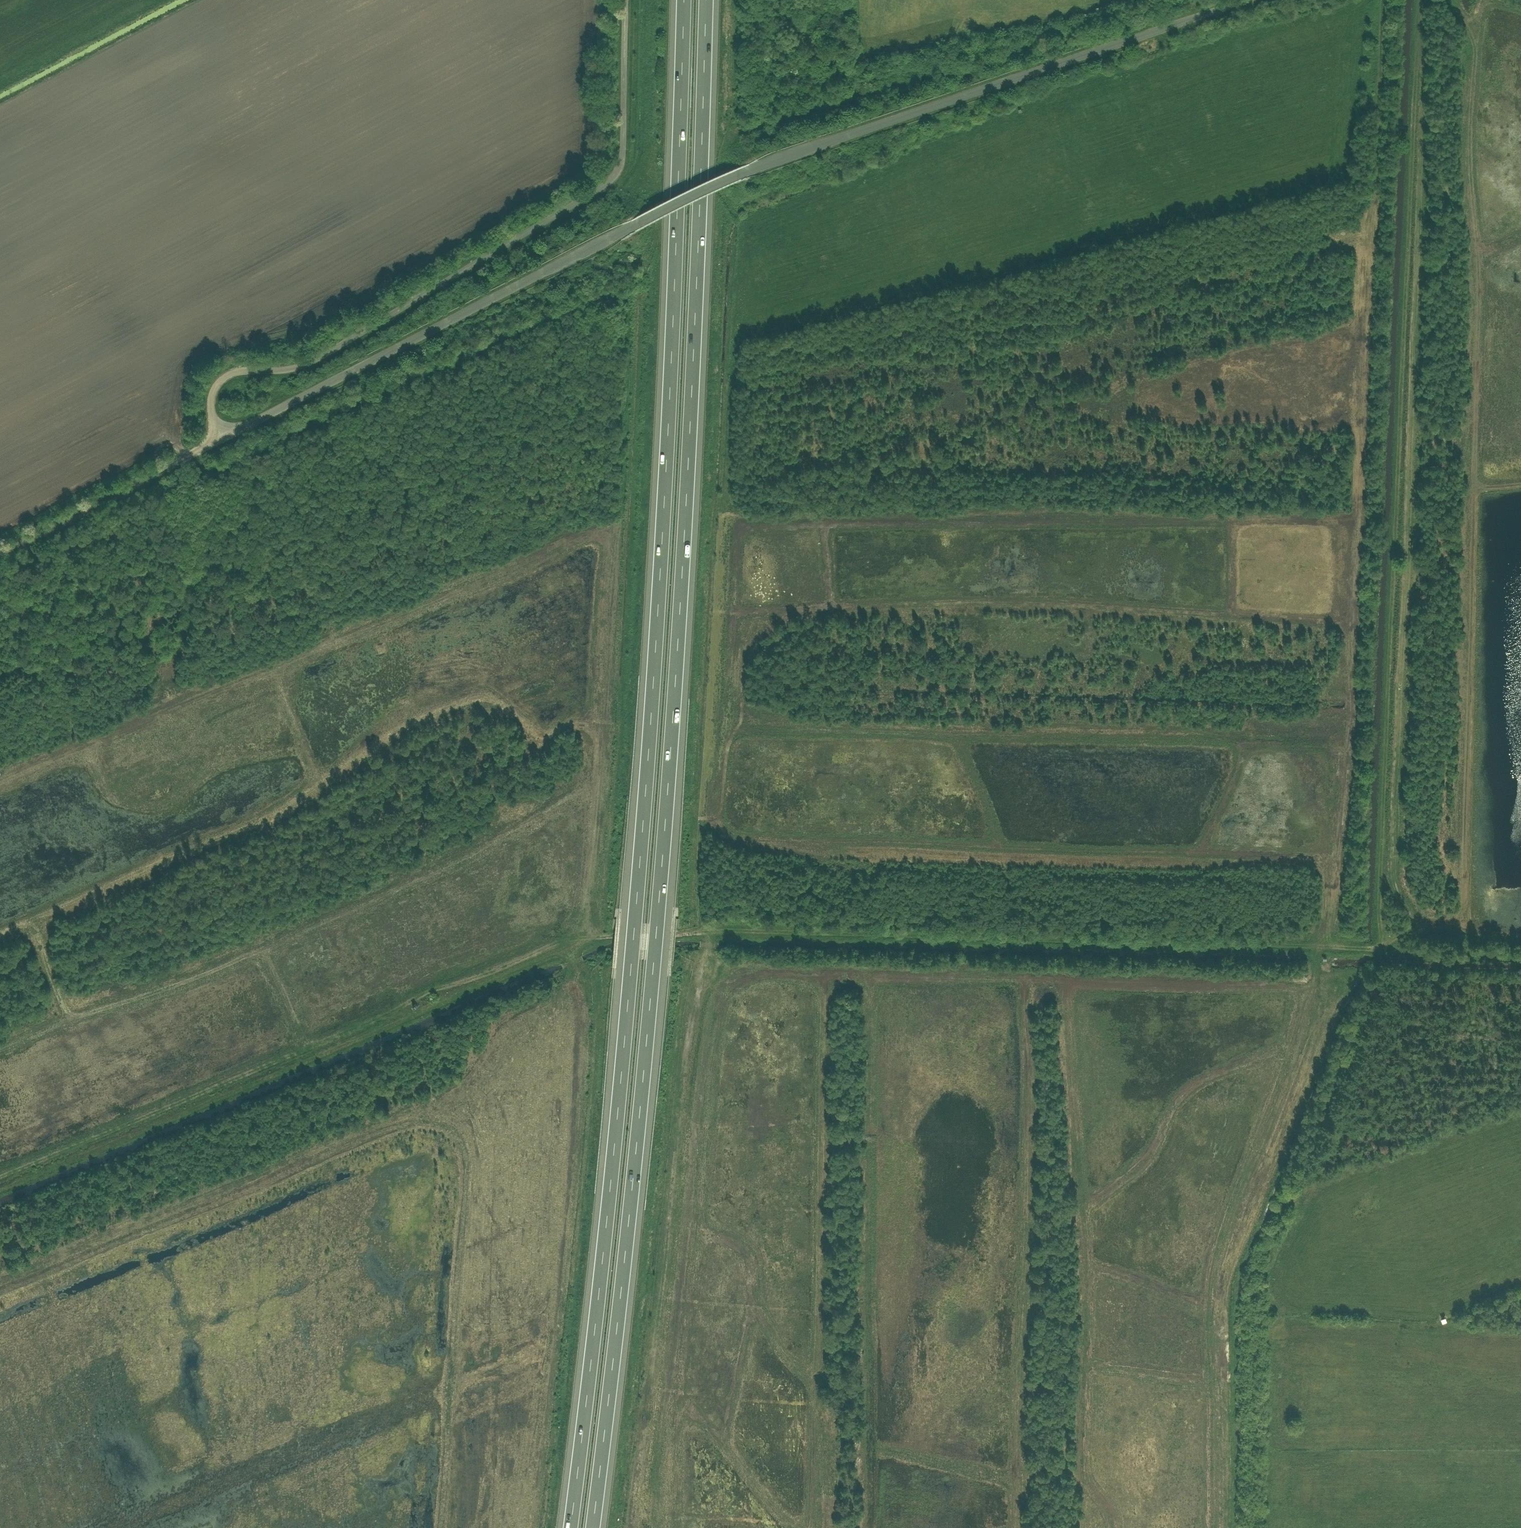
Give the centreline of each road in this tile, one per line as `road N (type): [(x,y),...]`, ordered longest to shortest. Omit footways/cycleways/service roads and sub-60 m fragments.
road 1 (motorway): [(593,1527),(668,804),(706,0)]
road 2 (motorway): [(684,0),(644,803),(571,1527)]
road 3 (unclassified): [(1253,0),(748,170),(159,472)]
road 4 (track): [(1520,960),(742,931),(684,935)]
road 5 (track): [(0,1188),(593,942),(684,935)]
road 6 (track): [(159,472),(0,558)]

